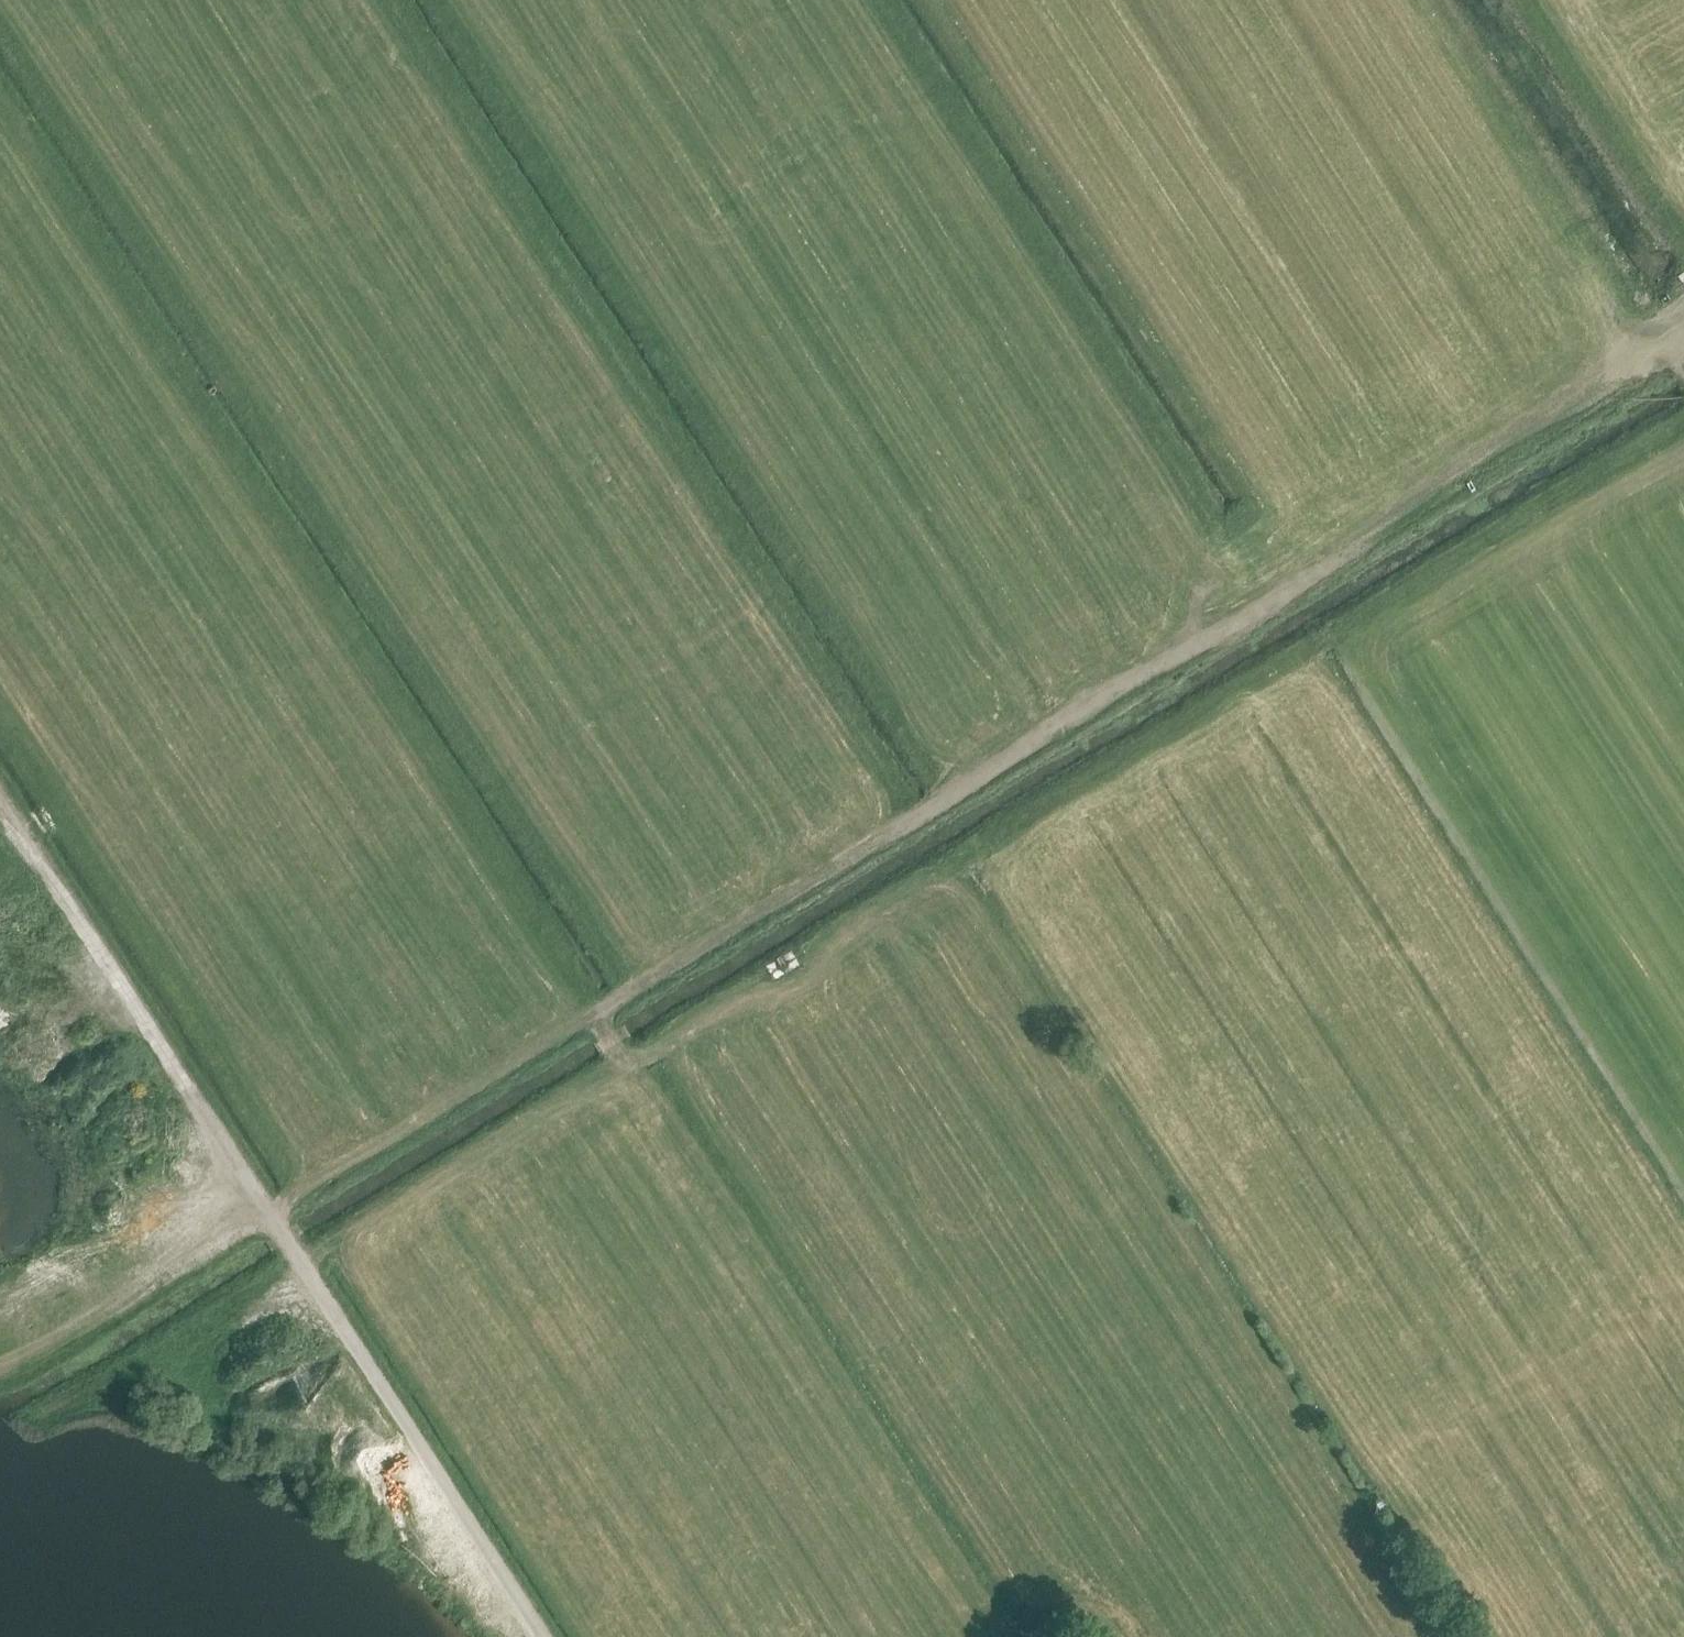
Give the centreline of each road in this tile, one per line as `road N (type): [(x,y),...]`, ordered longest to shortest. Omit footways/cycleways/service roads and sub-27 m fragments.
road 1 (track): [(1683,344),(577,1024)]
road 2 (track): [(541,1636),(0,797)]
road 3 (track): [(0,1371),(272,1214)]

